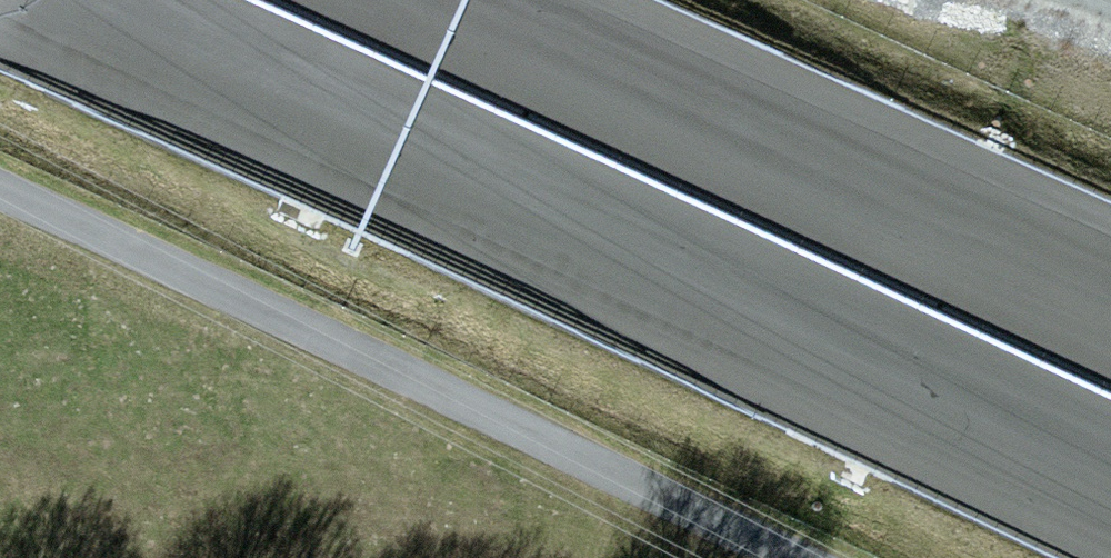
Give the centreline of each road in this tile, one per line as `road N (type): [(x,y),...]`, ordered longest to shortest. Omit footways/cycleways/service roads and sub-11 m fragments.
road 1 (motorway): [(12,0),(873,385),(1110,499)]
road 2 (unclassified): [(0,187),(798,557)]
road 3 (motorway): [(1110,327),(392,0)]

